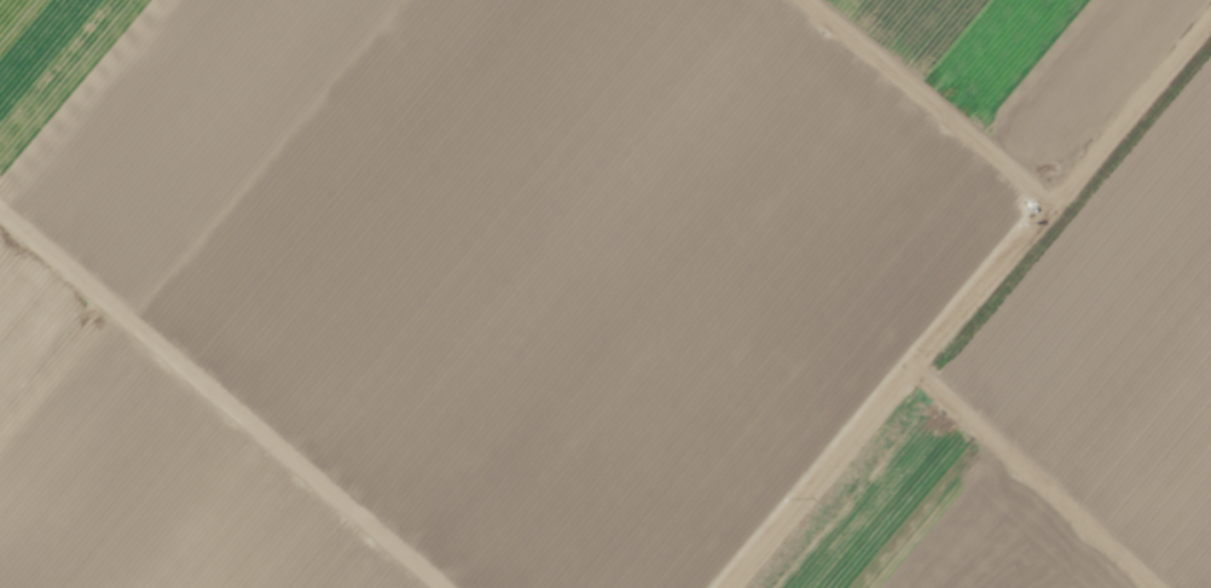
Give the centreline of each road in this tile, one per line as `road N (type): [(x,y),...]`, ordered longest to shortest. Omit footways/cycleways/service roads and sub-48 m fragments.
road 1 (residential): [(1210,13),(721,587)]
road 2 (residential): [(168,587),(254,476)]

